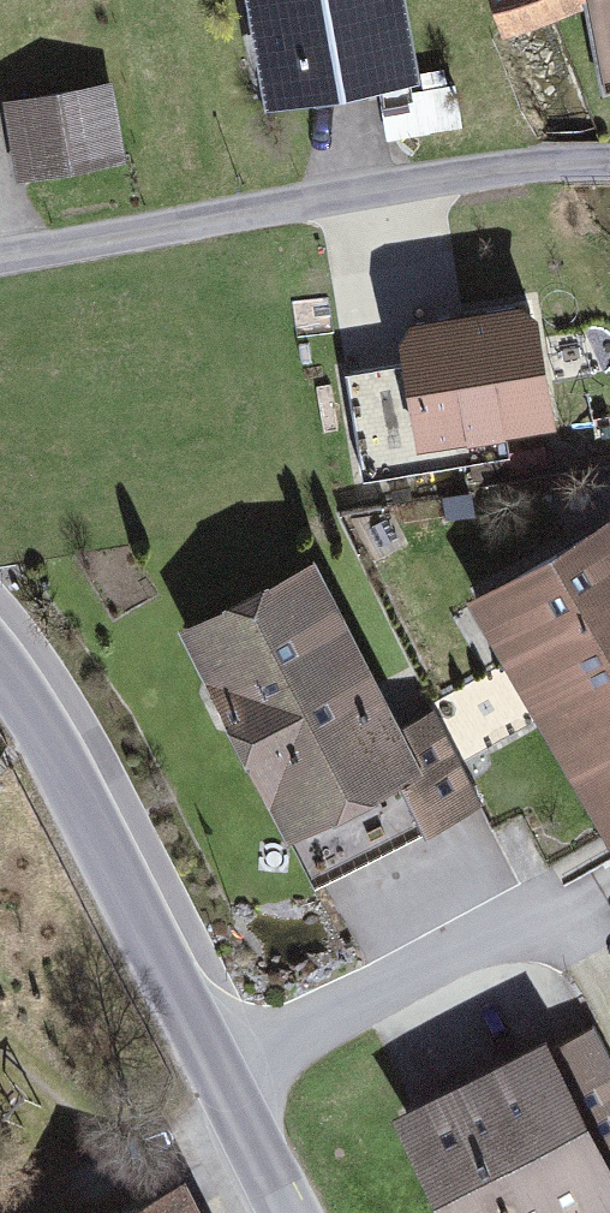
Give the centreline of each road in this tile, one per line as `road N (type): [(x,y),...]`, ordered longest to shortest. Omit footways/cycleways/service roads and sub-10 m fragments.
road 1 (residential): [(544,163),(413,180),(0,267)]
road 2 (tertiary): [(0,670),(99,795),(232,1056)]
road 3 (residential): [(232,1056),(609,868)]
road 4 (tertiary): [(232,1056),(311,1212)]

